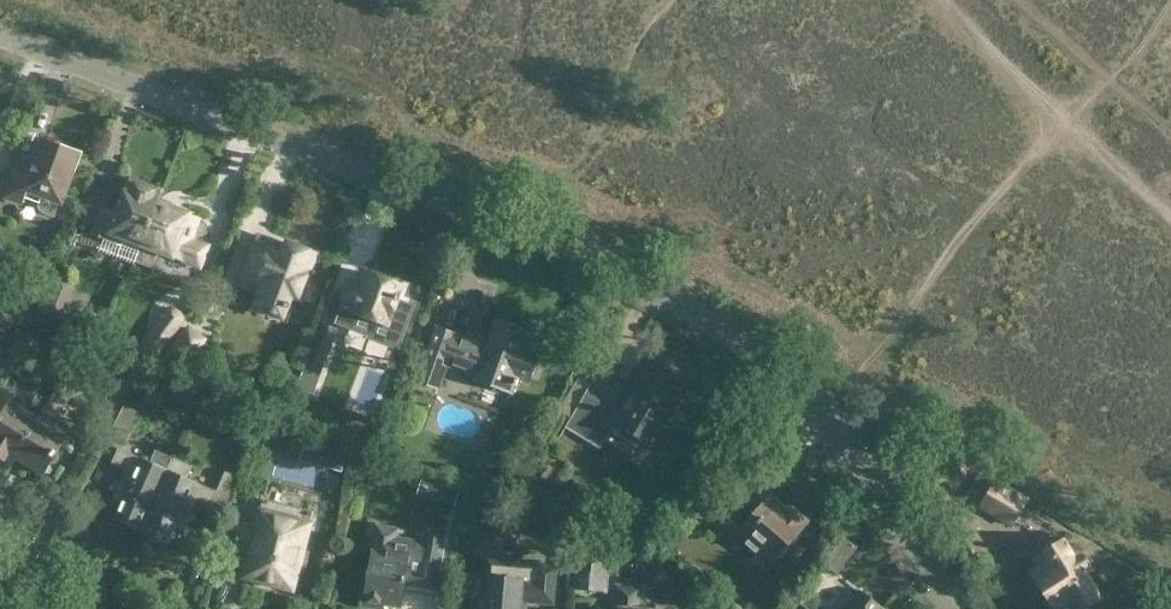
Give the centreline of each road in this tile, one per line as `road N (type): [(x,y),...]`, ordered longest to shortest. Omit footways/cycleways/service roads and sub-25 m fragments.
road 1 (residential): [(954,608),(829,407),(781,359),(704,312),(266,129),(0,29)]

